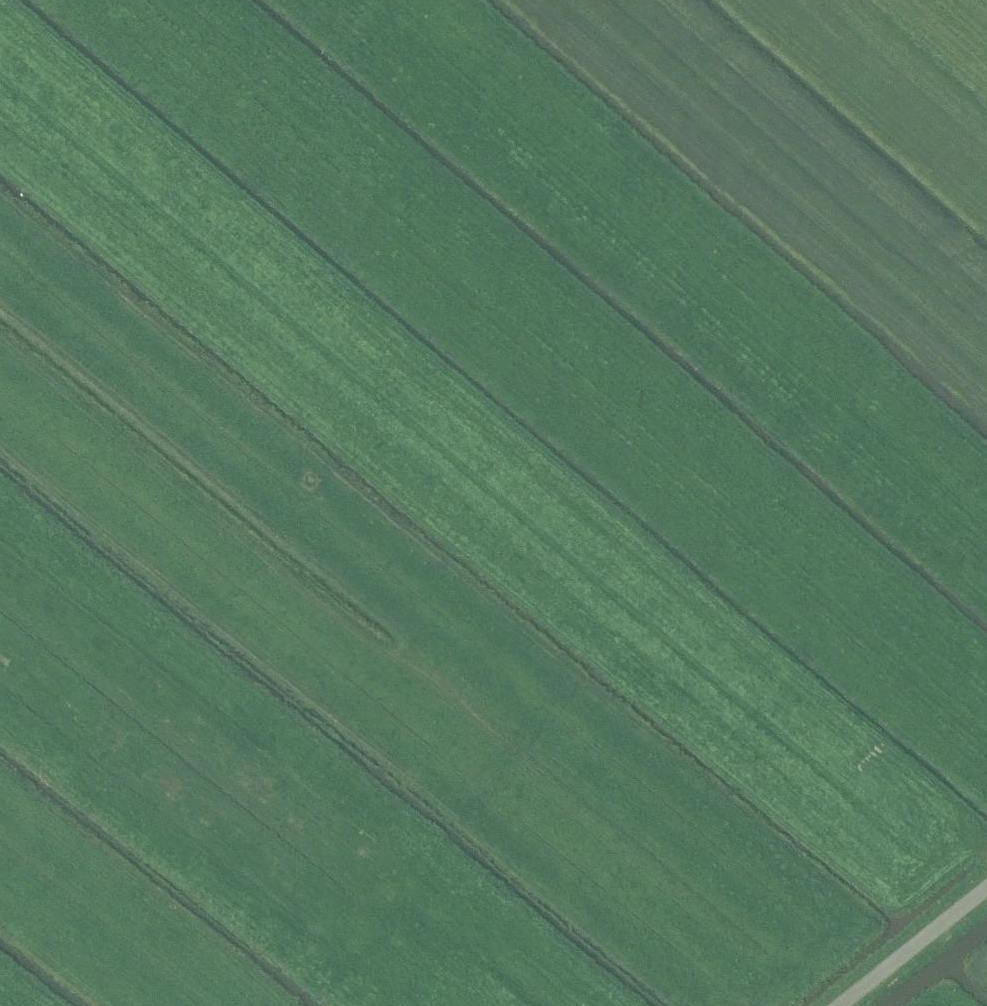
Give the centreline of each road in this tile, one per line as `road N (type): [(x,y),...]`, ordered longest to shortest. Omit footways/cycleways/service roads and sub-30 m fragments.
road 1 (unclassified): [(986,886),(837,1005)]

